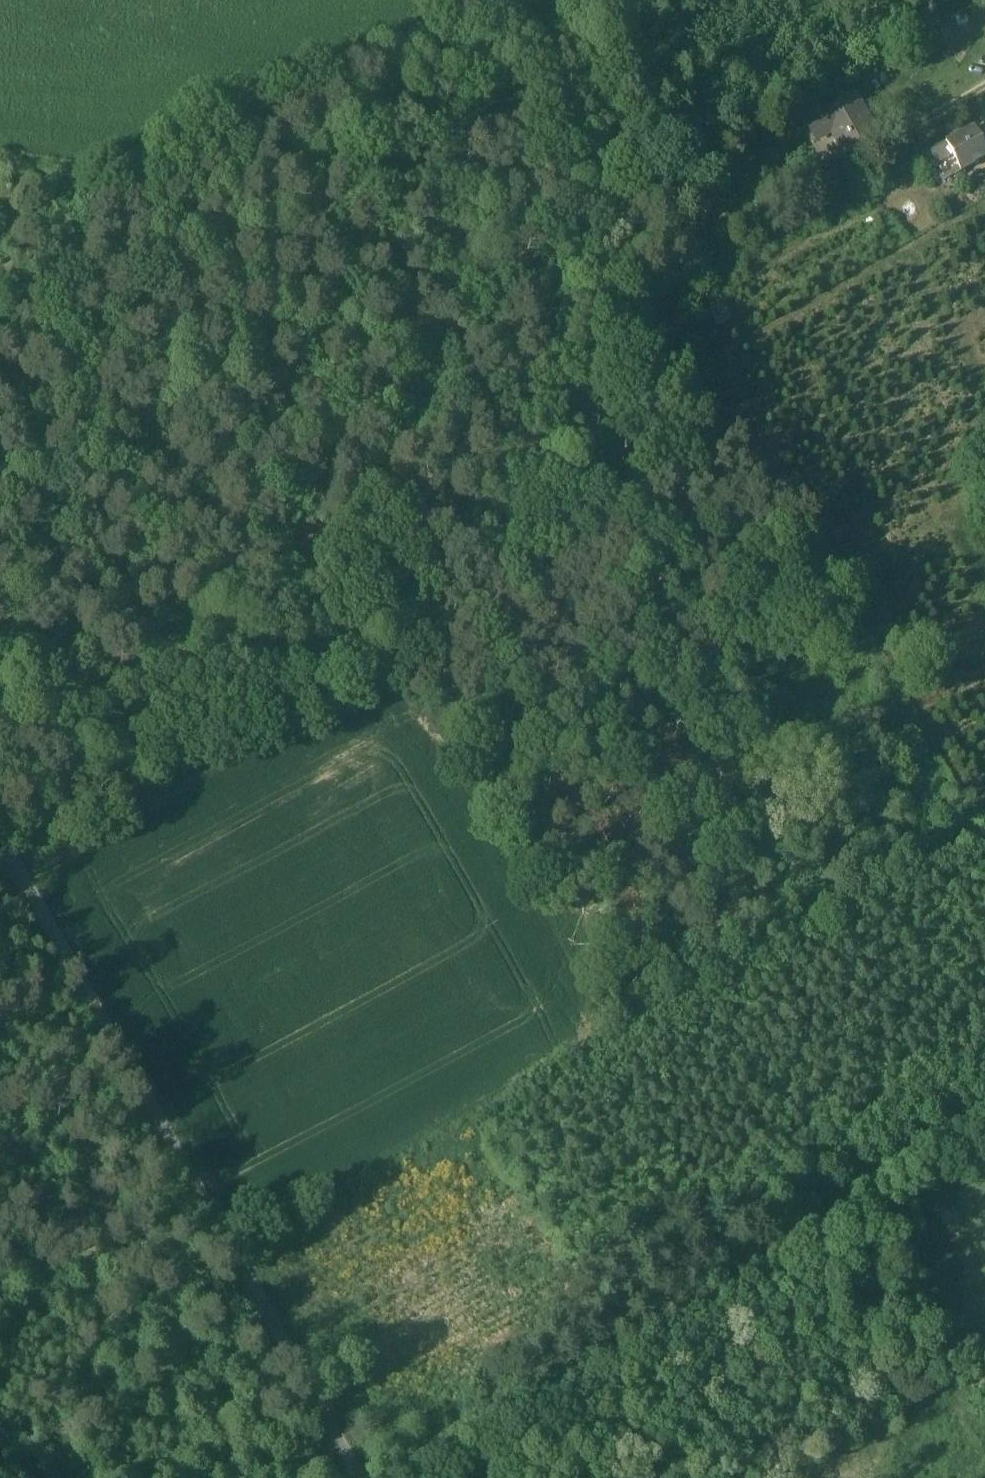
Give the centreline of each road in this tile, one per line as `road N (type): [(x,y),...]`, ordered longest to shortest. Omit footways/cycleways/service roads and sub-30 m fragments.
road 1 (residential): [(0,826),(359,1477)]
road 2 (track): [(867,889),(240,1267)]
road 3 (track): [(454,0),(0,283)]

